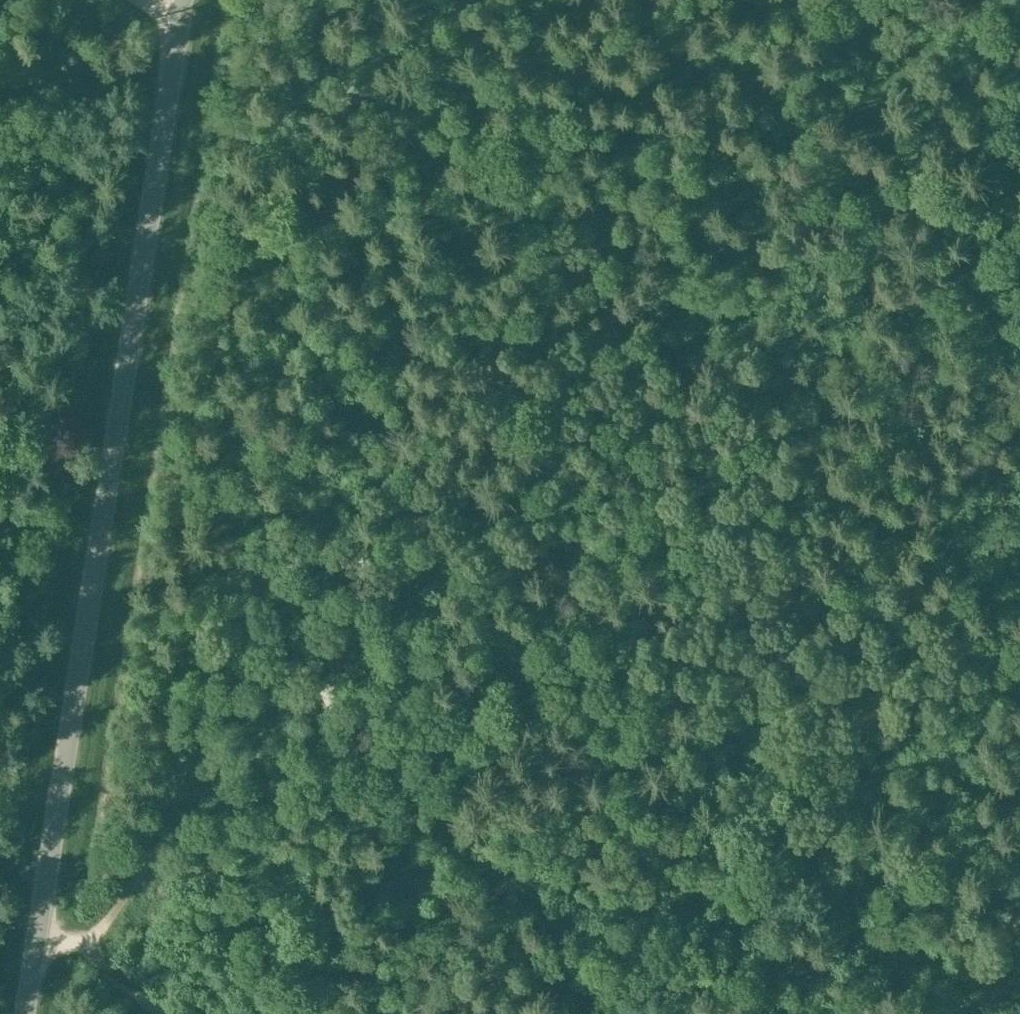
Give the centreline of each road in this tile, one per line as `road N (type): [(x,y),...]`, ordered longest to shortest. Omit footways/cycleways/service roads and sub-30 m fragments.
road 1 (track): [(82,942),(112,915),(219,774),(669,325),(969,0)]
road 2 (tertiary): [(25,1013),(183,0)]
road 3 (track): [(38,936),(82,942),(101,957),(106,979),(160,1013)]

